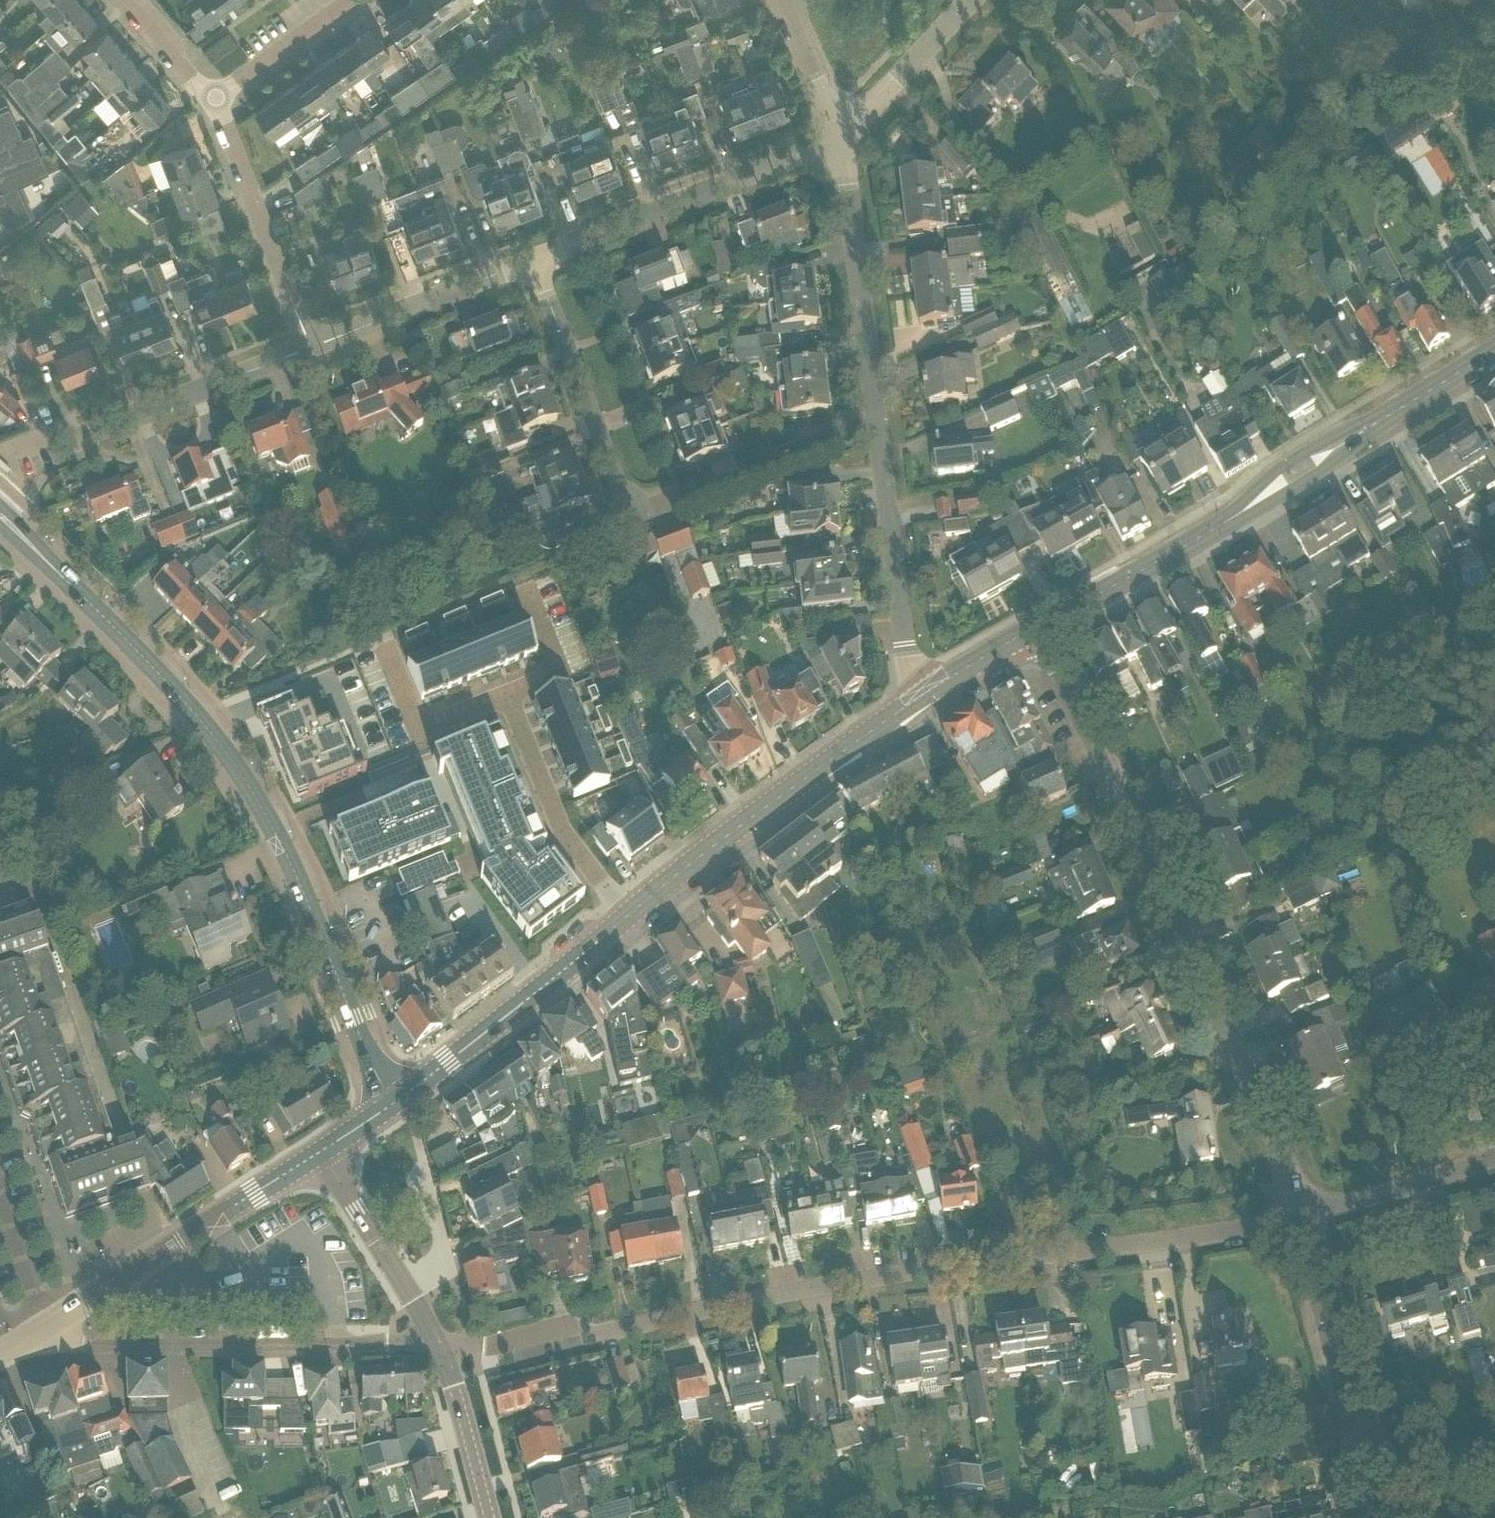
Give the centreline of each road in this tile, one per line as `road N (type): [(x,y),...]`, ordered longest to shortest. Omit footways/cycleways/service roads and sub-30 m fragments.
road 1 (residential): [(446,1347),(1300,1217)]
road 2 (secondary): [(385,1108),(317,921),(241,770),(0,512)]
road 3 (residential): [(1300,1217),(1269,1123),(1038,629)]
road 4 (residential): [(920,694),(902,655),(844,135)]
road 5 (residential): [(49,1329),(91,1346),(446,1347)]
road 6 (secondary): [(629,914),(920,694)]
road 7 (residential): [(532,259),(844,135)]
road 8 (residential): [(0,468),(24,451),(311,346)]
road 9 (tertiary): [(49,1329),(320,1152)]
road 10 (secondary): [(385,1108),(629,914)]
road 11 (residential): [(1384,1517),(1300,1217)]
road 12 (residential): [(636,530),(532,259)]
road 13 (residential): [(311,346),(212,95)]
road 14 (residential): [(507,695),(560,831),(629,914)]
road 15 (residential): [(311,346),(532,259)]
road 16 (secondary): [(1038,629),(1241,512)]
road 17 (tertiary): [(446,1347),(320,1152)]
road 18 (residential): [(1300,1217),(1494,1155)]
road 19 (residential): [(844,135),(972,0)]
road 20 (residential): [(507,695),(419,728),(386,649)]
road 21 (tertiary): [(494,1517),(446,1347)]
road 22 (residential): [(212,95),(348,0)]
road 23 (secondary): [(1353,440),(1494,353)]
road 24 (secondary): [(1353,440),(1301,456),(1241,512)]
road 25 (secondary): [(920,694),(1038,629)]
road 26 (secondary): [(1241,512),(1323,470),(1353,440)]
road 27 (residential): [(844,135),(793,12)]
road 28 (residential): [(212,95),(127,0)]

